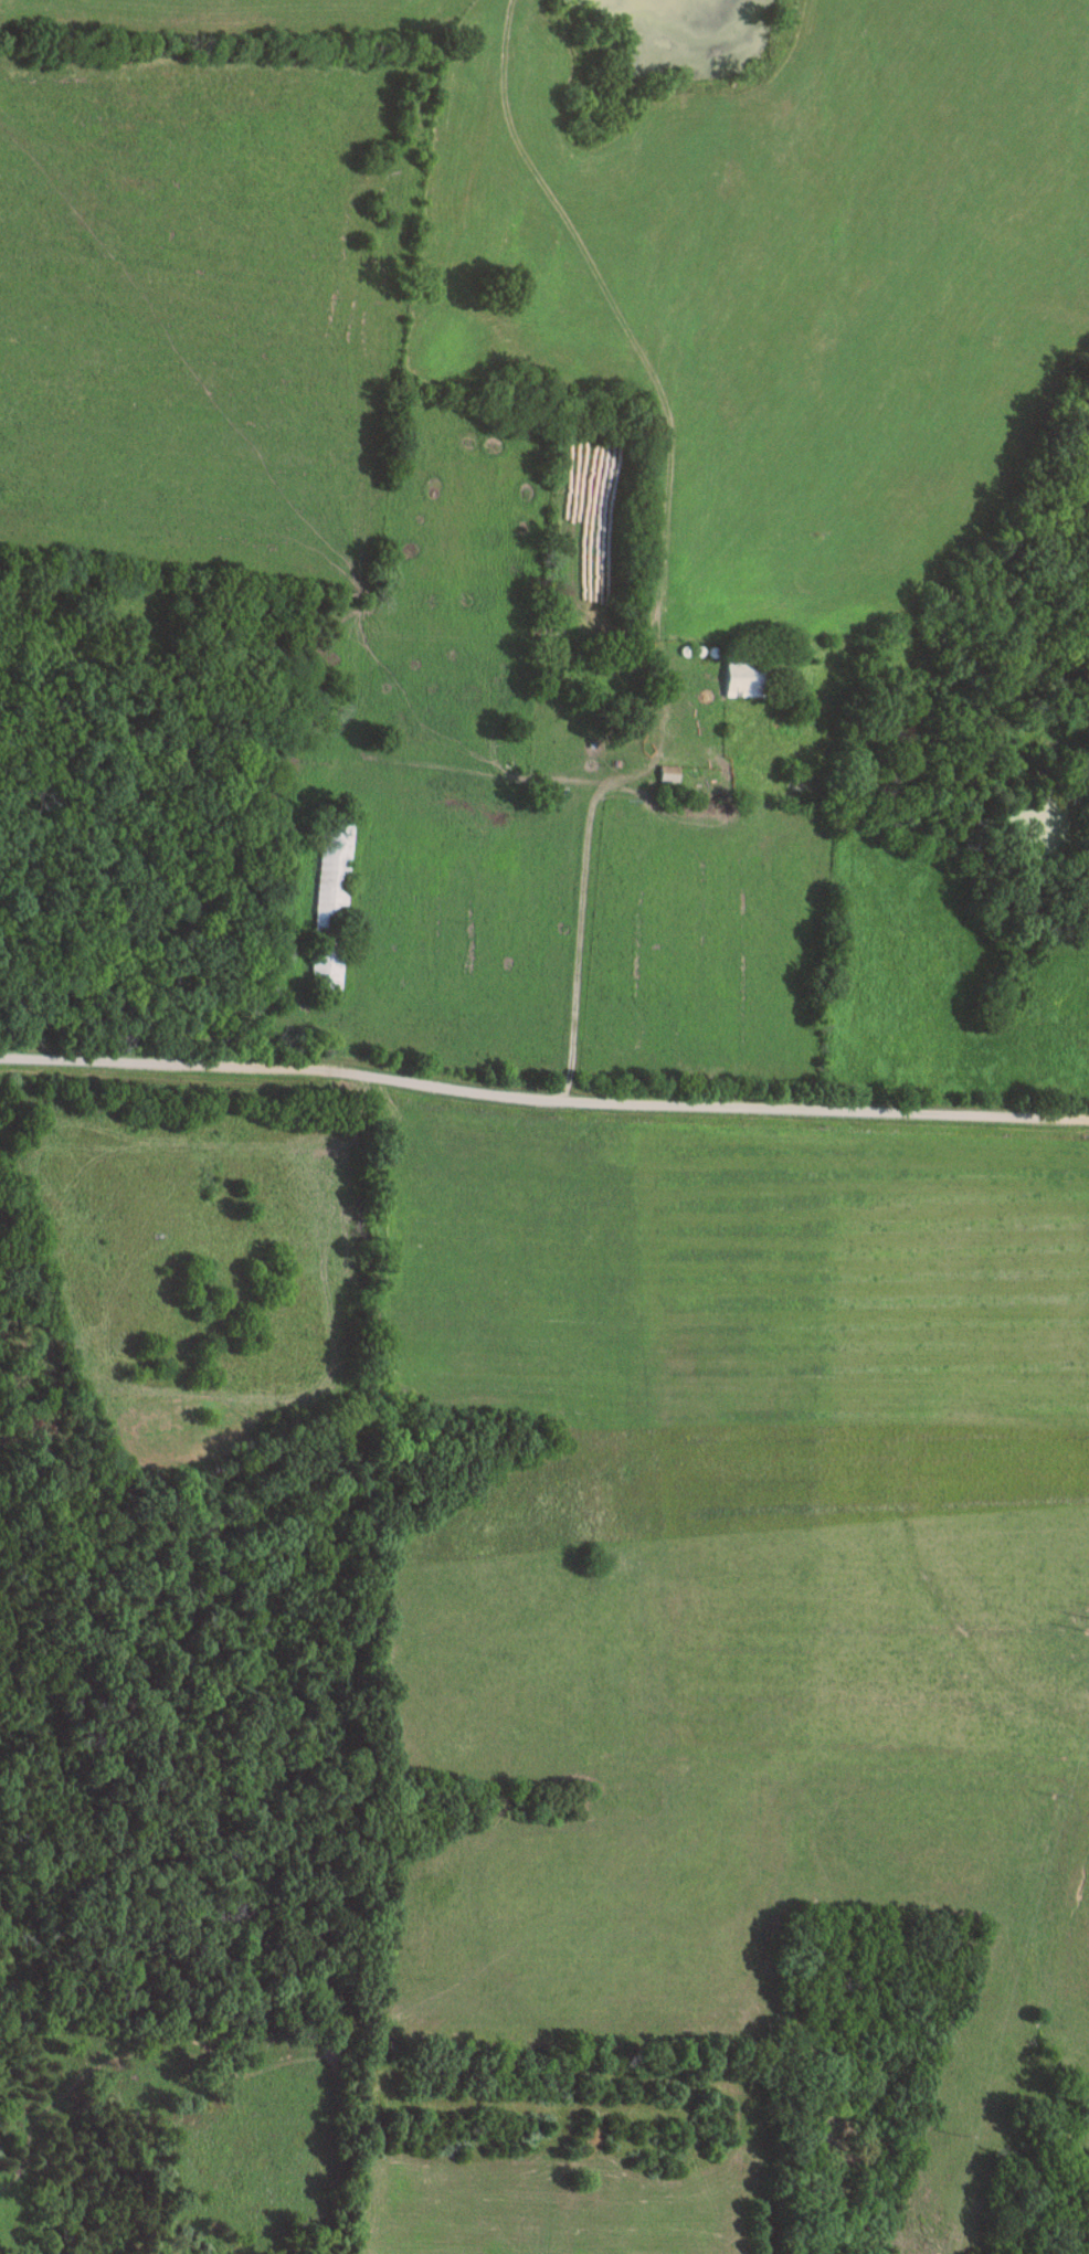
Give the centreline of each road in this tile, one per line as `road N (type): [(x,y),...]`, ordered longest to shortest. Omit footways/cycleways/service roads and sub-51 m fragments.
road 1 (residential): [(1088,1121),(519,1101),(358,1071),(0,1056)]

